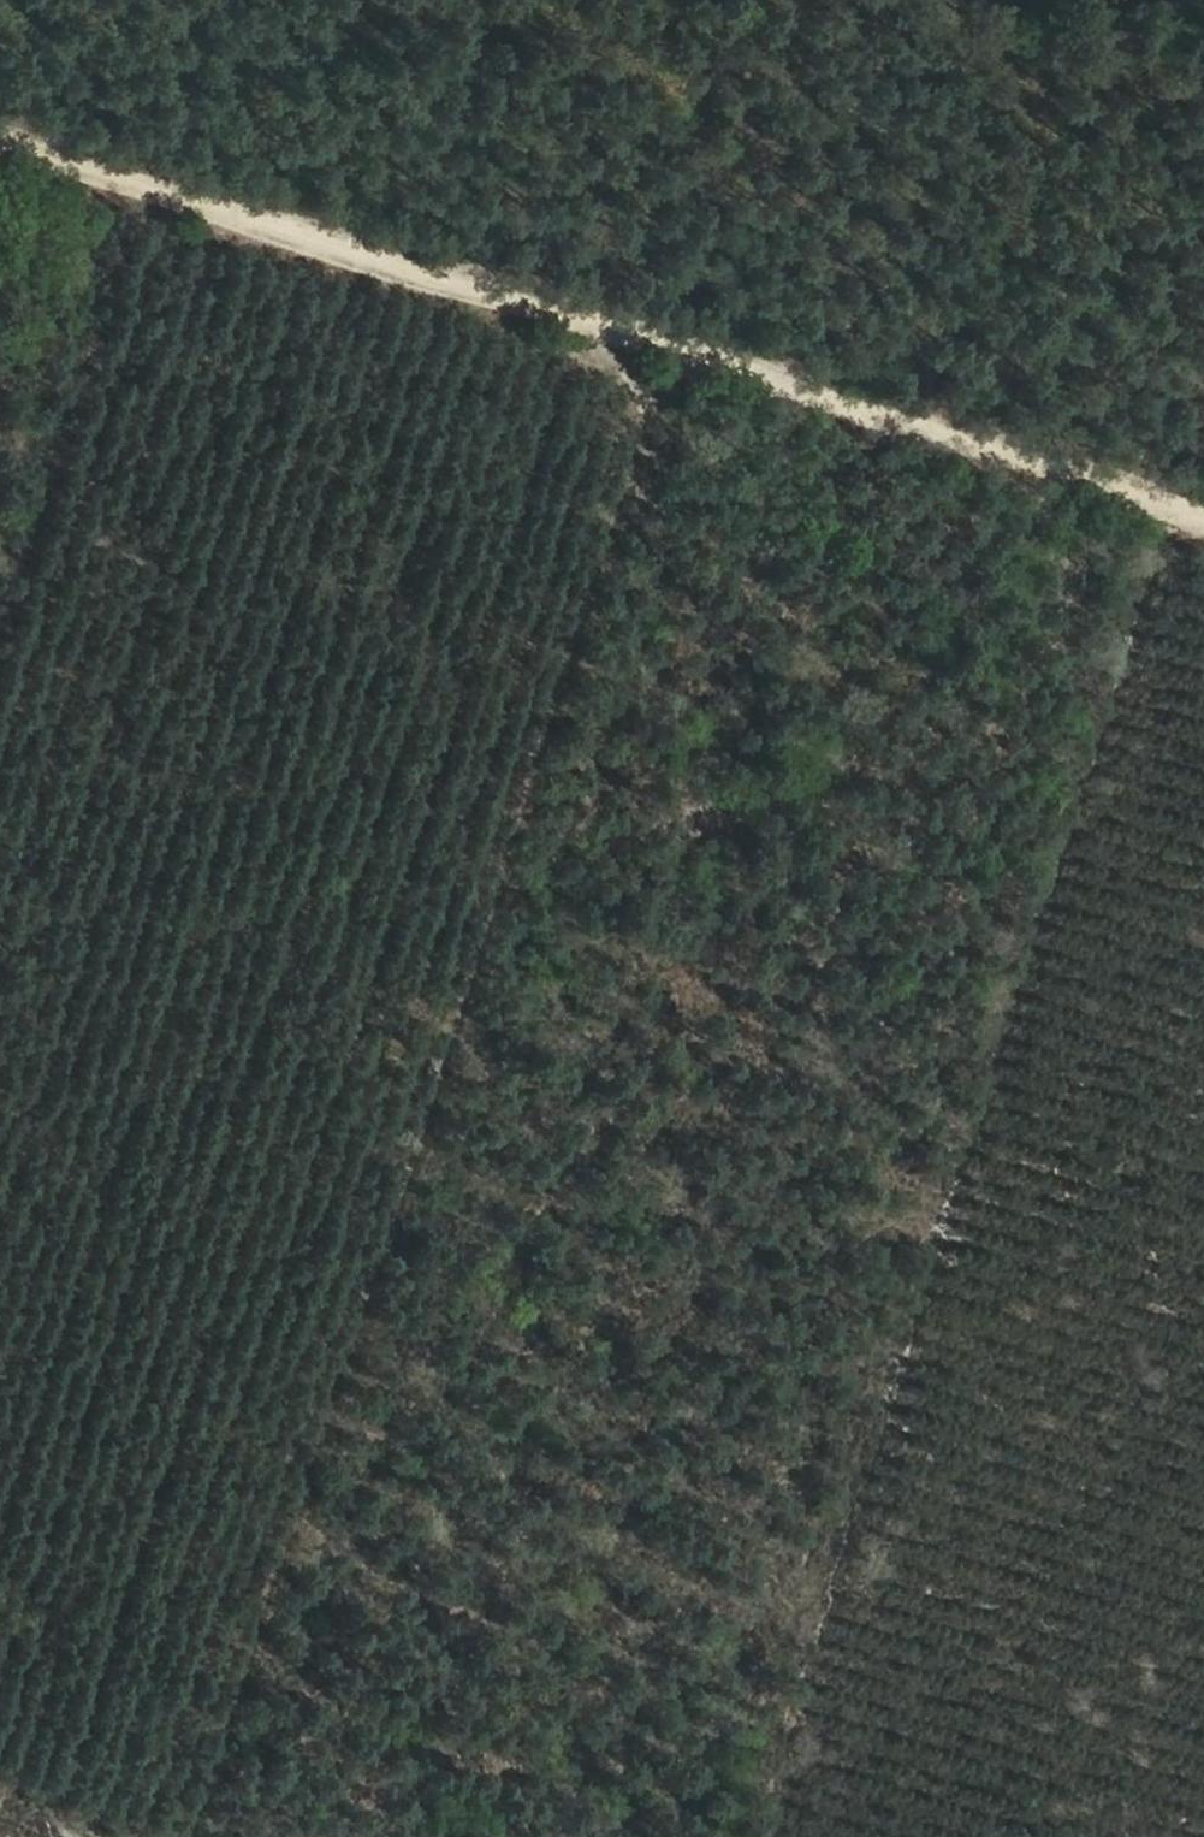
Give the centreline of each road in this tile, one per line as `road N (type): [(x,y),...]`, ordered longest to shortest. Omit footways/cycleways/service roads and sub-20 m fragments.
road 1 (track): [(0,132),(1203,513)]

